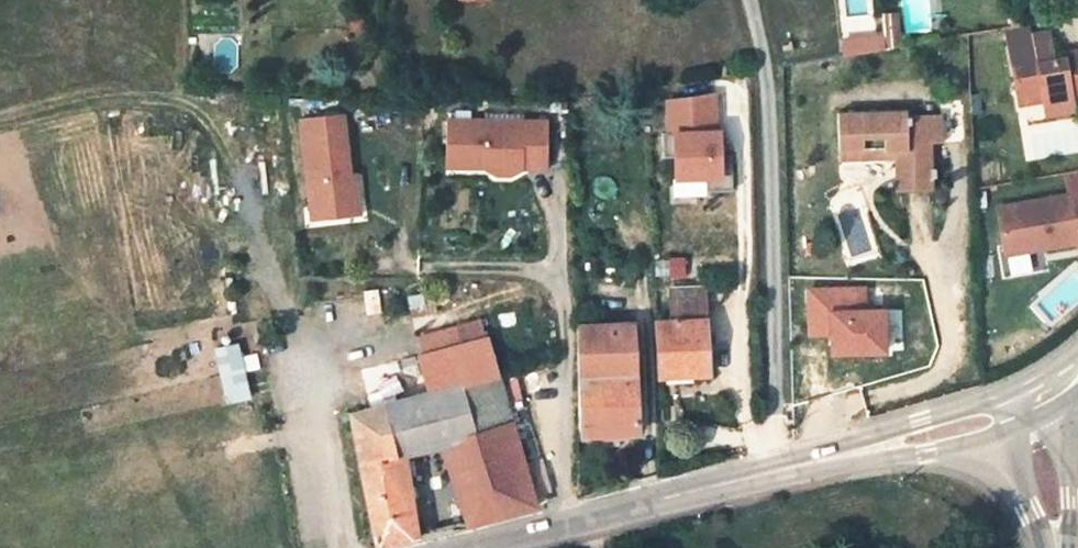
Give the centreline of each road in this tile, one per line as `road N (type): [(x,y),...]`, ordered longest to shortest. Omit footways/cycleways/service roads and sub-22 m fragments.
road 1 (tertiary): [(488,547),(805,470)]
road 2 (tertiary): [(805,470),(896,467),(1005,439)]
road 3 (tertiary): [(993,405),(805,470)]
road 4 (tertiary): [(1063,547),(1071,502),(1064,417)]

